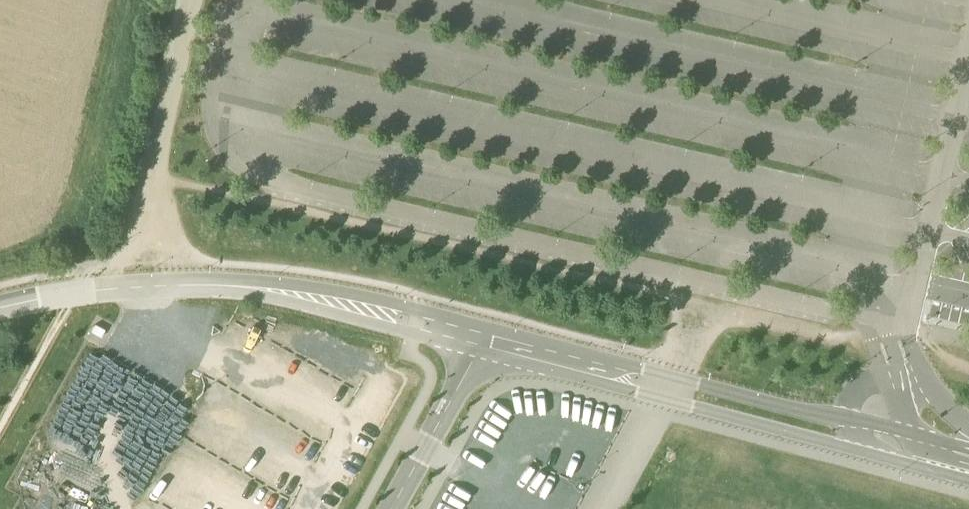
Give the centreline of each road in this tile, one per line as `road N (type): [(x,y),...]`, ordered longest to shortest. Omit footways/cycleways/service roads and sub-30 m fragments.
road 1 (unclassified): [(851,429),(324,295),(158,283)]
road 2 (track): [(158,283),(155,177),(195,0)]
road 3 (unclassified): [(954,468),(916,436),(897,381),(861,380),(850,392),(851,429)]
road 4 (track): [(601,508),(670,380)]

